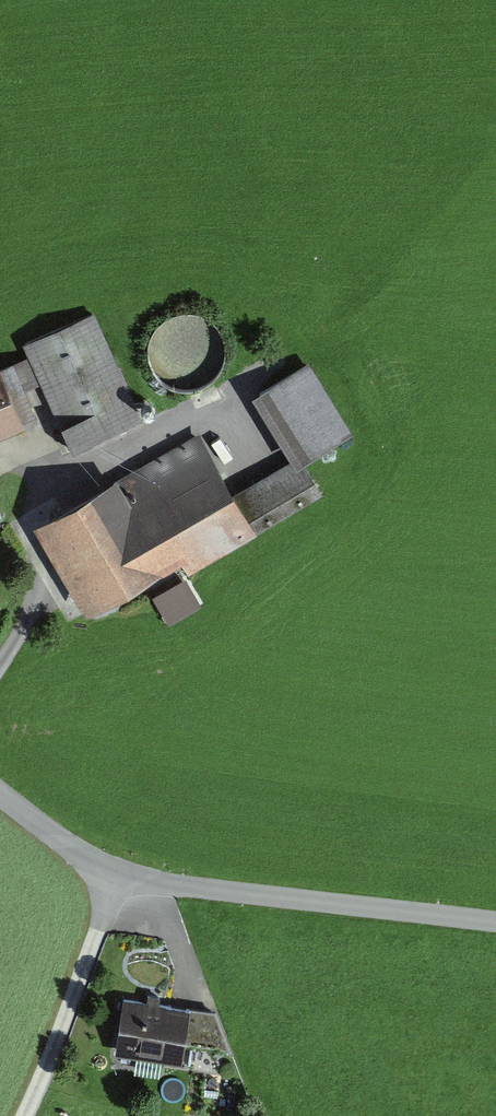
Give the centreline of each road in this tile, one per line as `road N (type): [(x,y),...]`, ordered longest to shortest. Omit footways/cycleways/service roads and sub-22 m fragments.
road 1 (unclassified): [(495,923),(114,878)]
road 2 (unclassified): [(25,1115),(114,878)]
road 3 (unclassified): [(114,878),(0,795)]

